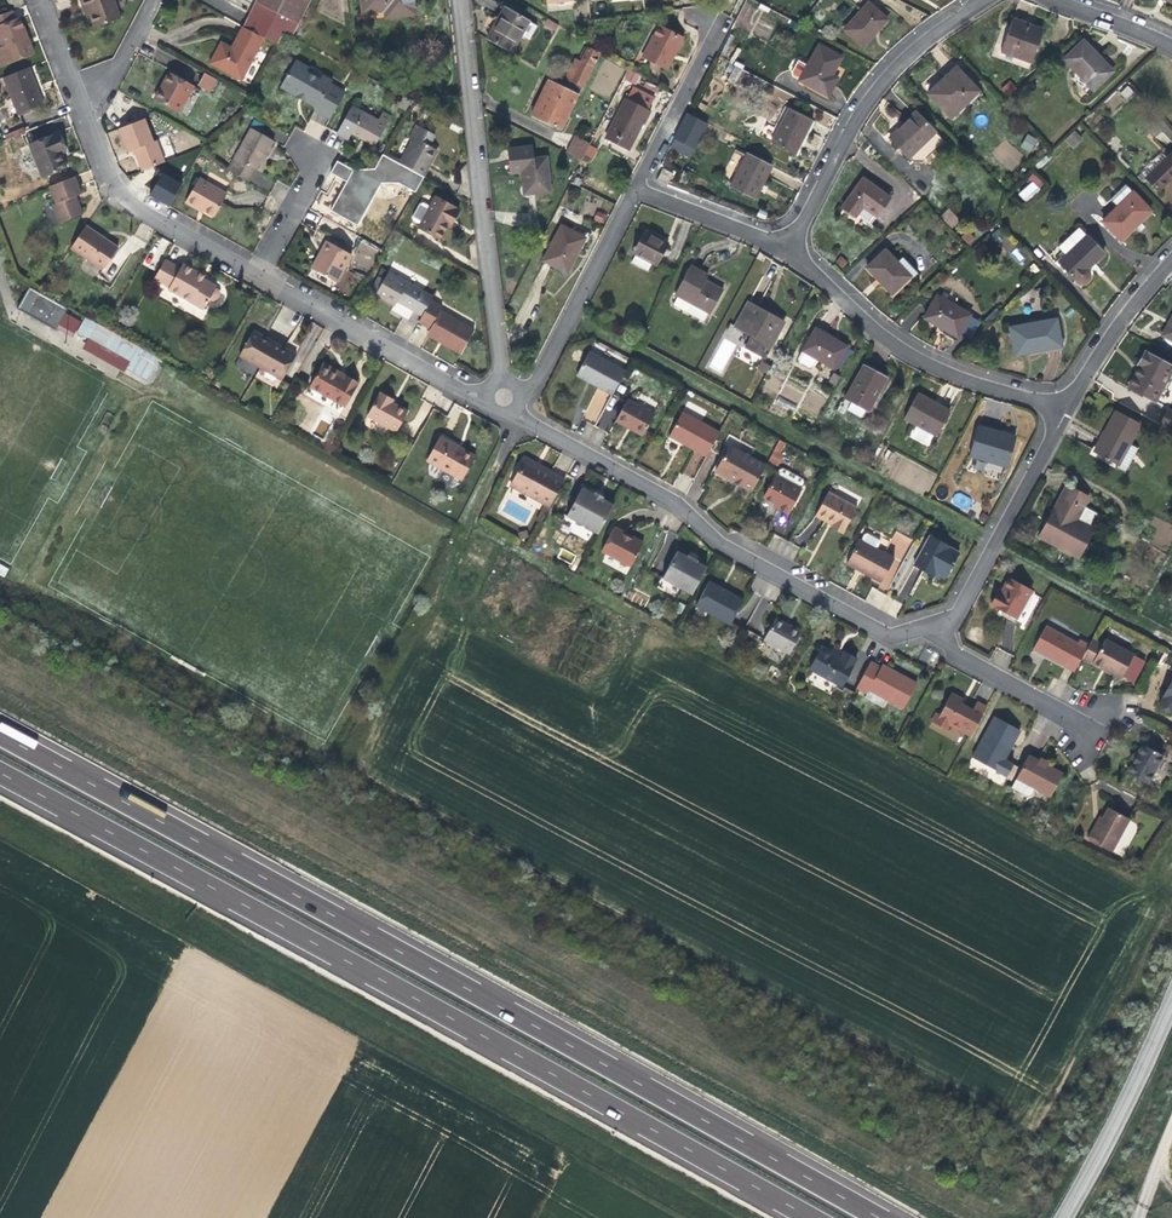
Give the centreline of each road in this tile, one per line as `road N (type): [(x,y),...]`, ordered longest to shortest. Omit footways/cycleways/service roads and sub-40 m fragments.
road 1 (motorway): [(878,1217),(0,735)]
road 2 (motorway): [(0,772),(811,1217)]
road 3 (track): [(1171,641),(568,318)]
road 4 (residential): [(513,412),(677,506),(722,549),(887,638),(945,634)]
road 5 (residential): [(499,378),(460,0)]
road 6 (residential): [(787,248),(885,341),(952,374),(1064,410)]
road 7 (residential): [(980,0),(918,44),(879,85),(787,248)]
road 8 (residential): [(484,399),(258,272)]
road 9 (residential): [(258,272),(116,195),(82,106)]
road 10 (residential): [(945,634),(1064,410)]
road 11 (tertiary): [(1061,1217),(1125,1103),(1171,995)]
road 12 (residential): [(633,187),(537,378),(521,393)]
road 13 (residential): [(704,18),(708,45),(633,187)]
road 14 (residential): [(1064,410),(1171,258)]
road 15 (residential): [(945,634),(956,653),(1088,729)]
road 16 (residential): [(633,187),(787,248)]
road 17 (residential): [(82,106),(125,56),(152,0)]
road 18 (residential): [(1171,49),(1054,0)]
road 19 (residential): [(258,272),(316,164)]

